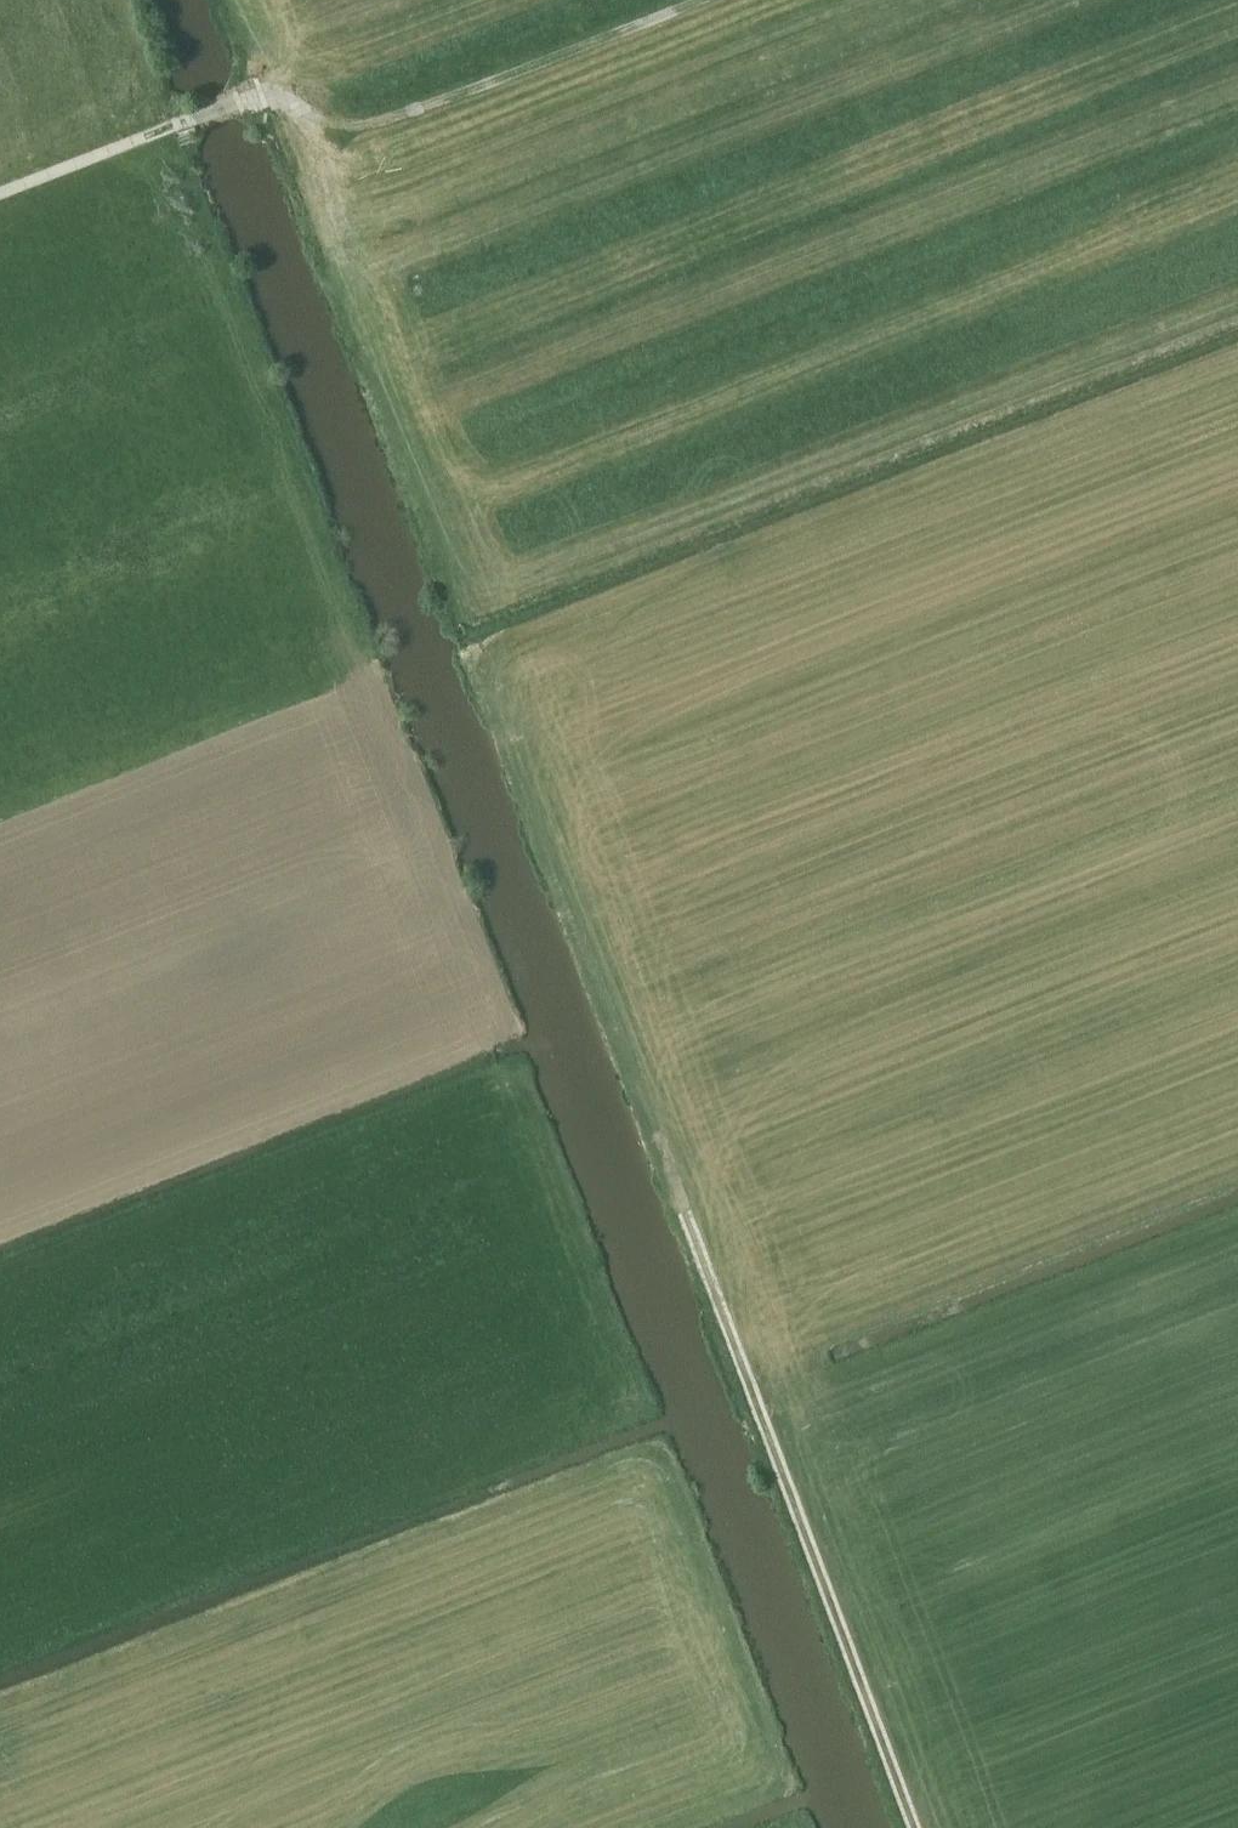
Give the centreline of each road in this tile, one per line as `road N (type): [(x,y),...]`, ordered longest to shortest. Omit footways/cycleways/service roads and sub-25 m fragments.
road 1 (track): [(915,1827),(686,1214)]
road 2 (track): [(0,197),(255,100)]

